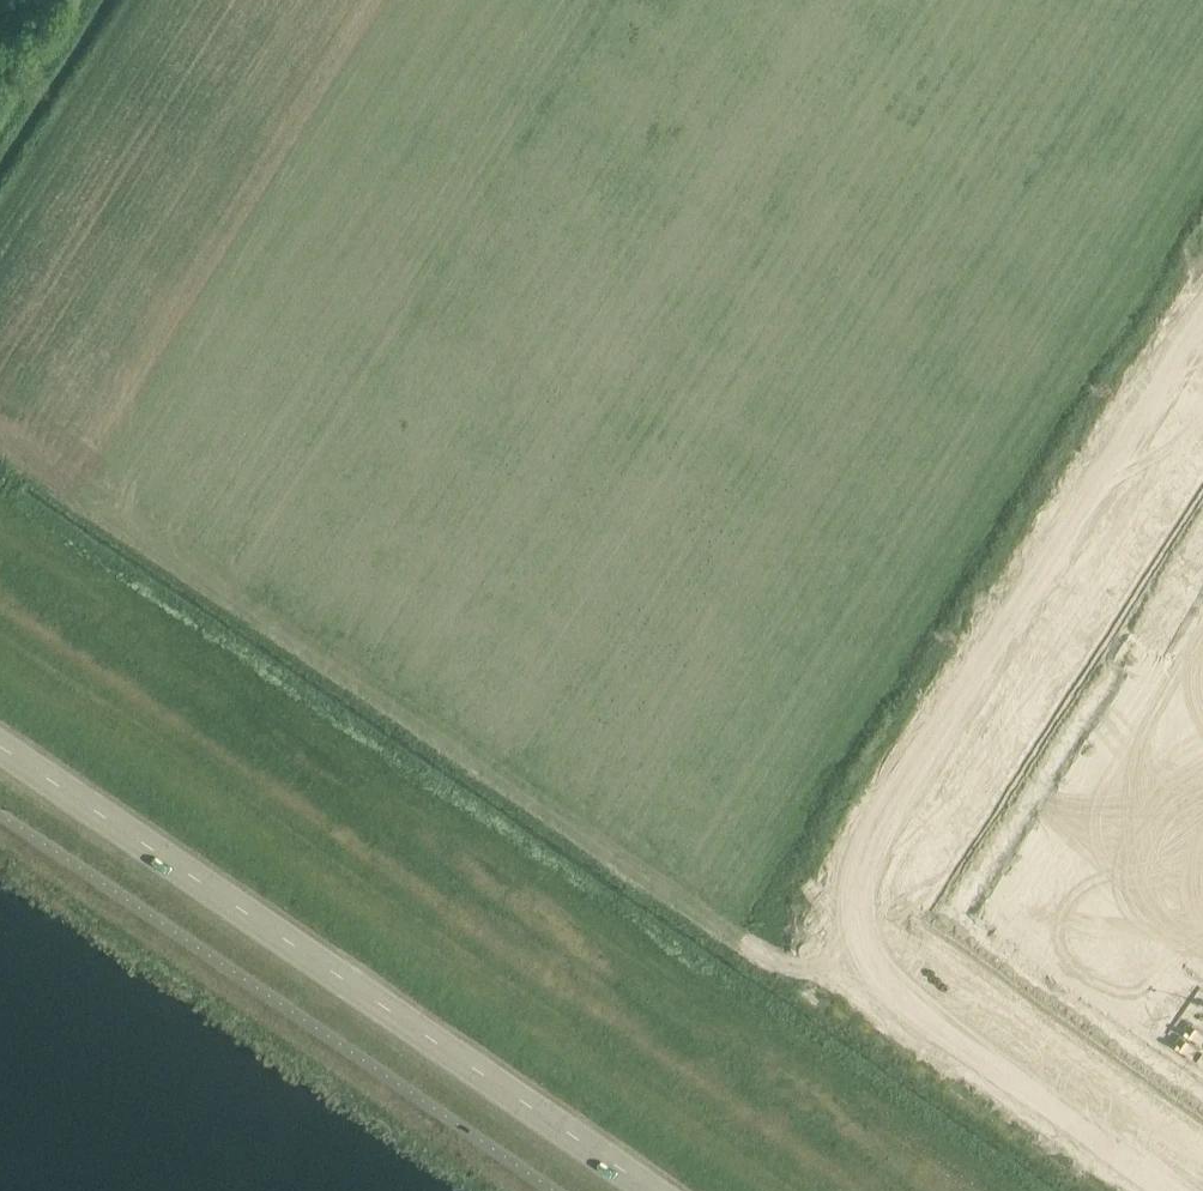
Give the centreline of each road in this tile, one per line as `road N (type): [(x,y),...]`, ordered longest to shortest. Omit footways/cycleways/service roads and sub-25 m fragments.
road 1 (unclassified): [(1202,320),(907,781),(859,898),(854,941),(880,986),(1174,1190)]
road 2 (tertiary): [(663,1190),(0,746)]

